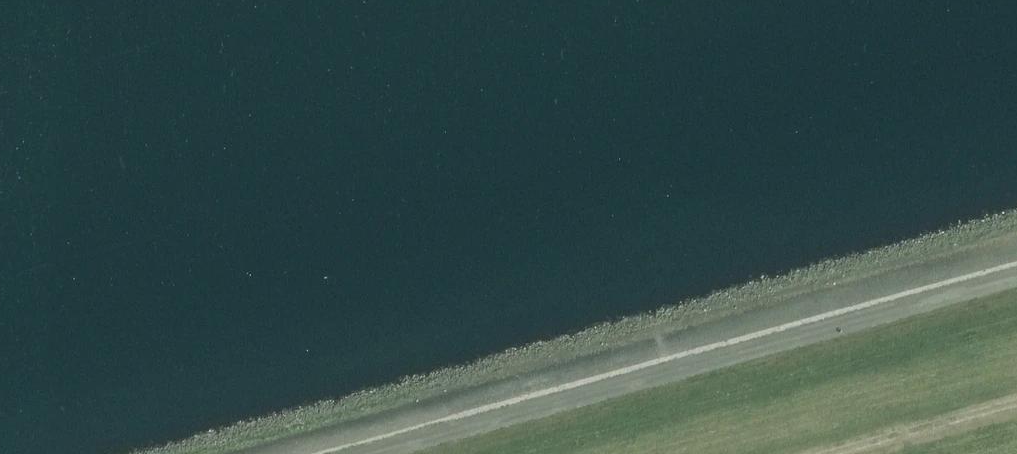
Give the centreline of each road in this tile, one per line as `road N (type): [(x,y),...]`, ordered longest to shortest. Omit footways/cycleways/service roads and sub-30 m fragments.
road 1 (track): [(817,453),(1016,399)]

